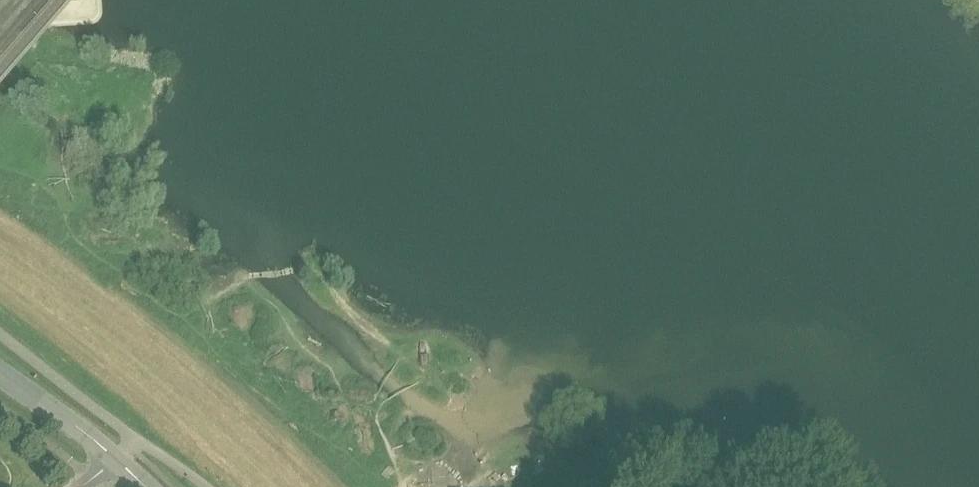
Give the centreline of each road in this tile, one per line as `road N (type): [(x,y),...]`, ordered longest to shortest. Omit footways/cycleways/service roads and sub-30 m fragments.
road 1 (tertiary): [(115,457),(0,371)]

